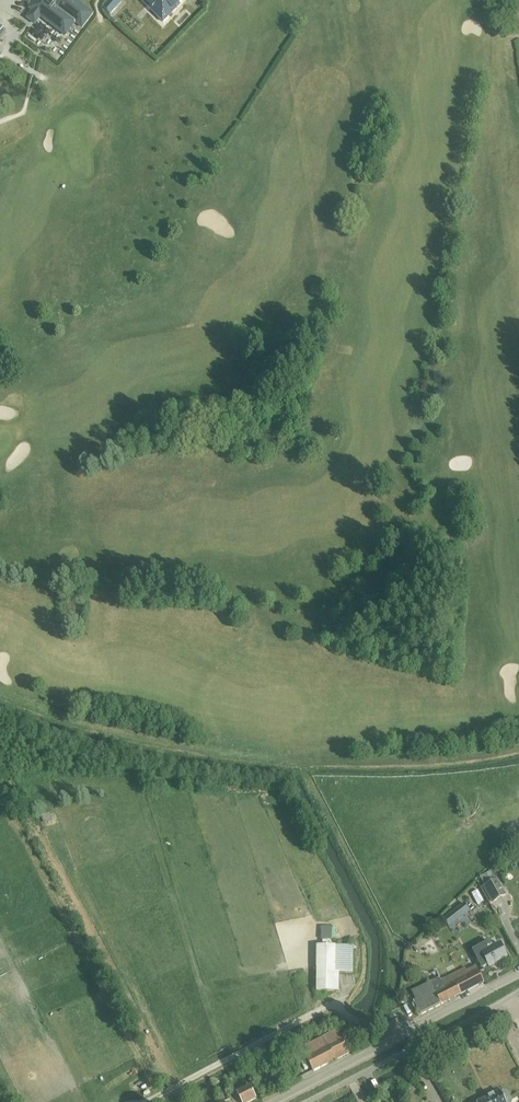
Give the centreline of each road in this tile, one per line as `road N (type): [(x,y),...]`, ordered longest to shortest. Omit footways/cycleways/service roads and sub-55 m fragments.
road 1 (residential): [(274,1101),(518,973)]

